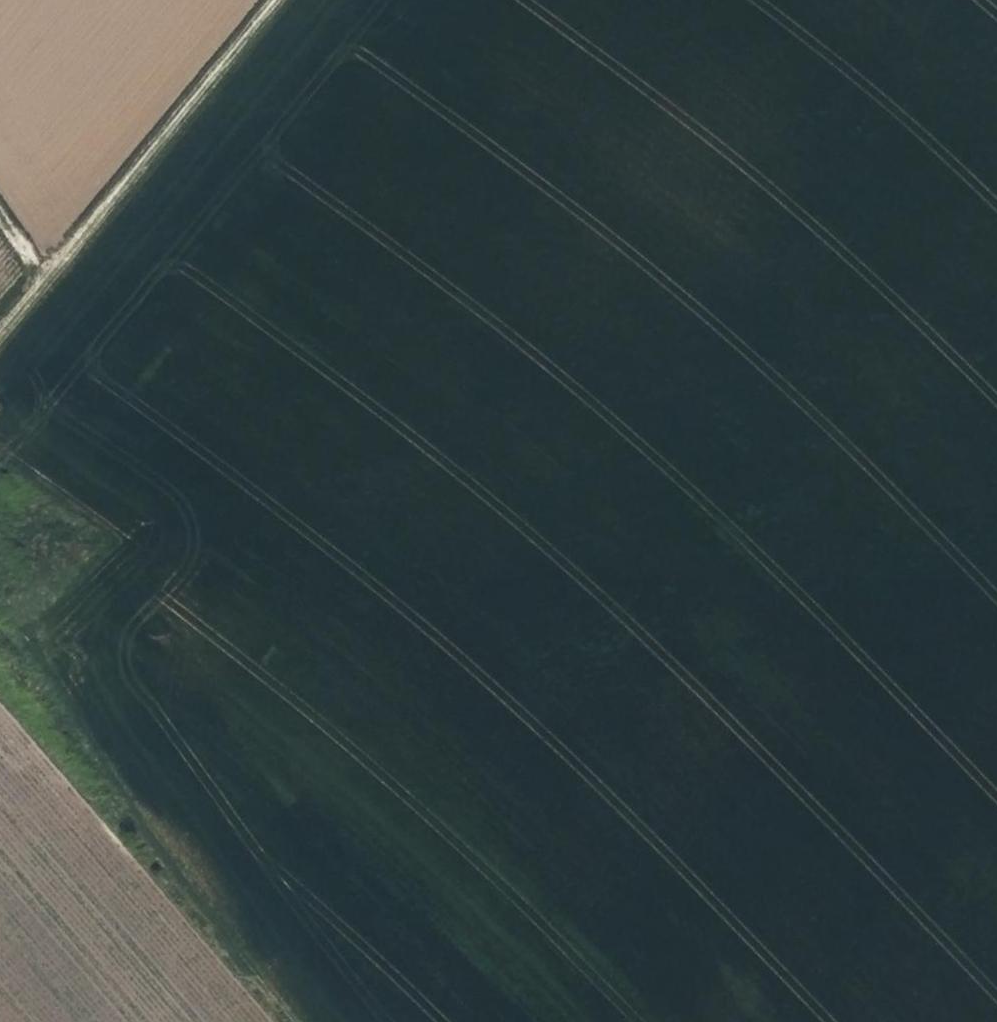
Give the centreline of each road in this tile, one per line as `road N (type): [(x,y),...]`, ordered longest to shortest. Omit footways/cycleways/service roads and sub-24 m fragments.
road 1 (track): [(287,1021),(0,690)]
road 2 (track): [(0,335),(276,0)]

